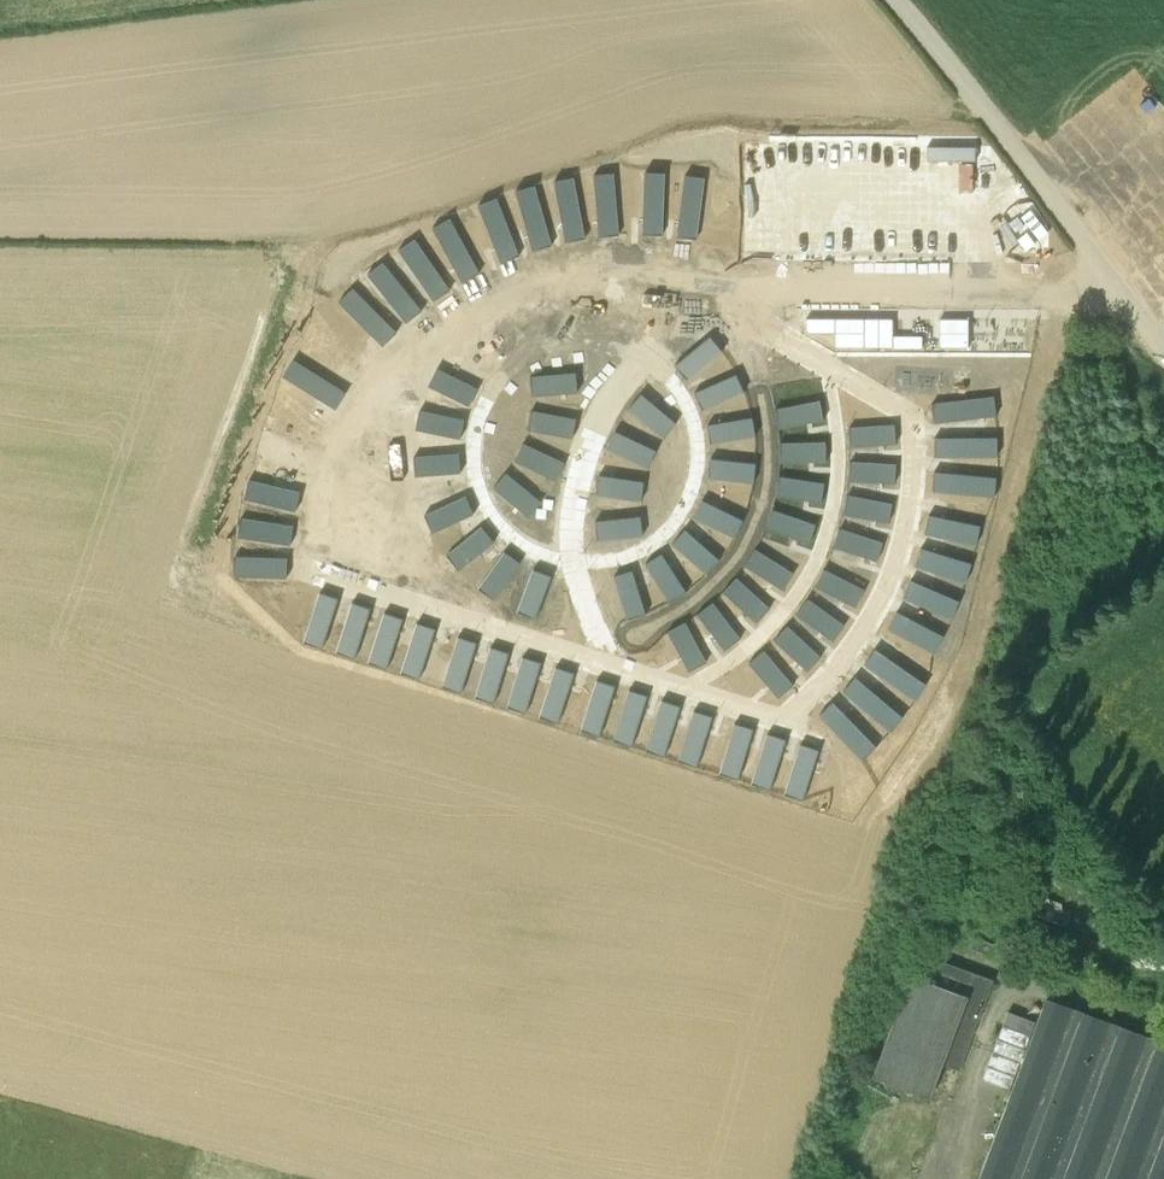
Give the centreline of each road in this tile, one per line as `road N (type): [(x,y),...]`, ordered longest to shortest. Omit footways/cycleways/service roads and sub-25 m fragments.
road 1 (unclassified): [(1163,345),(897,0)]

